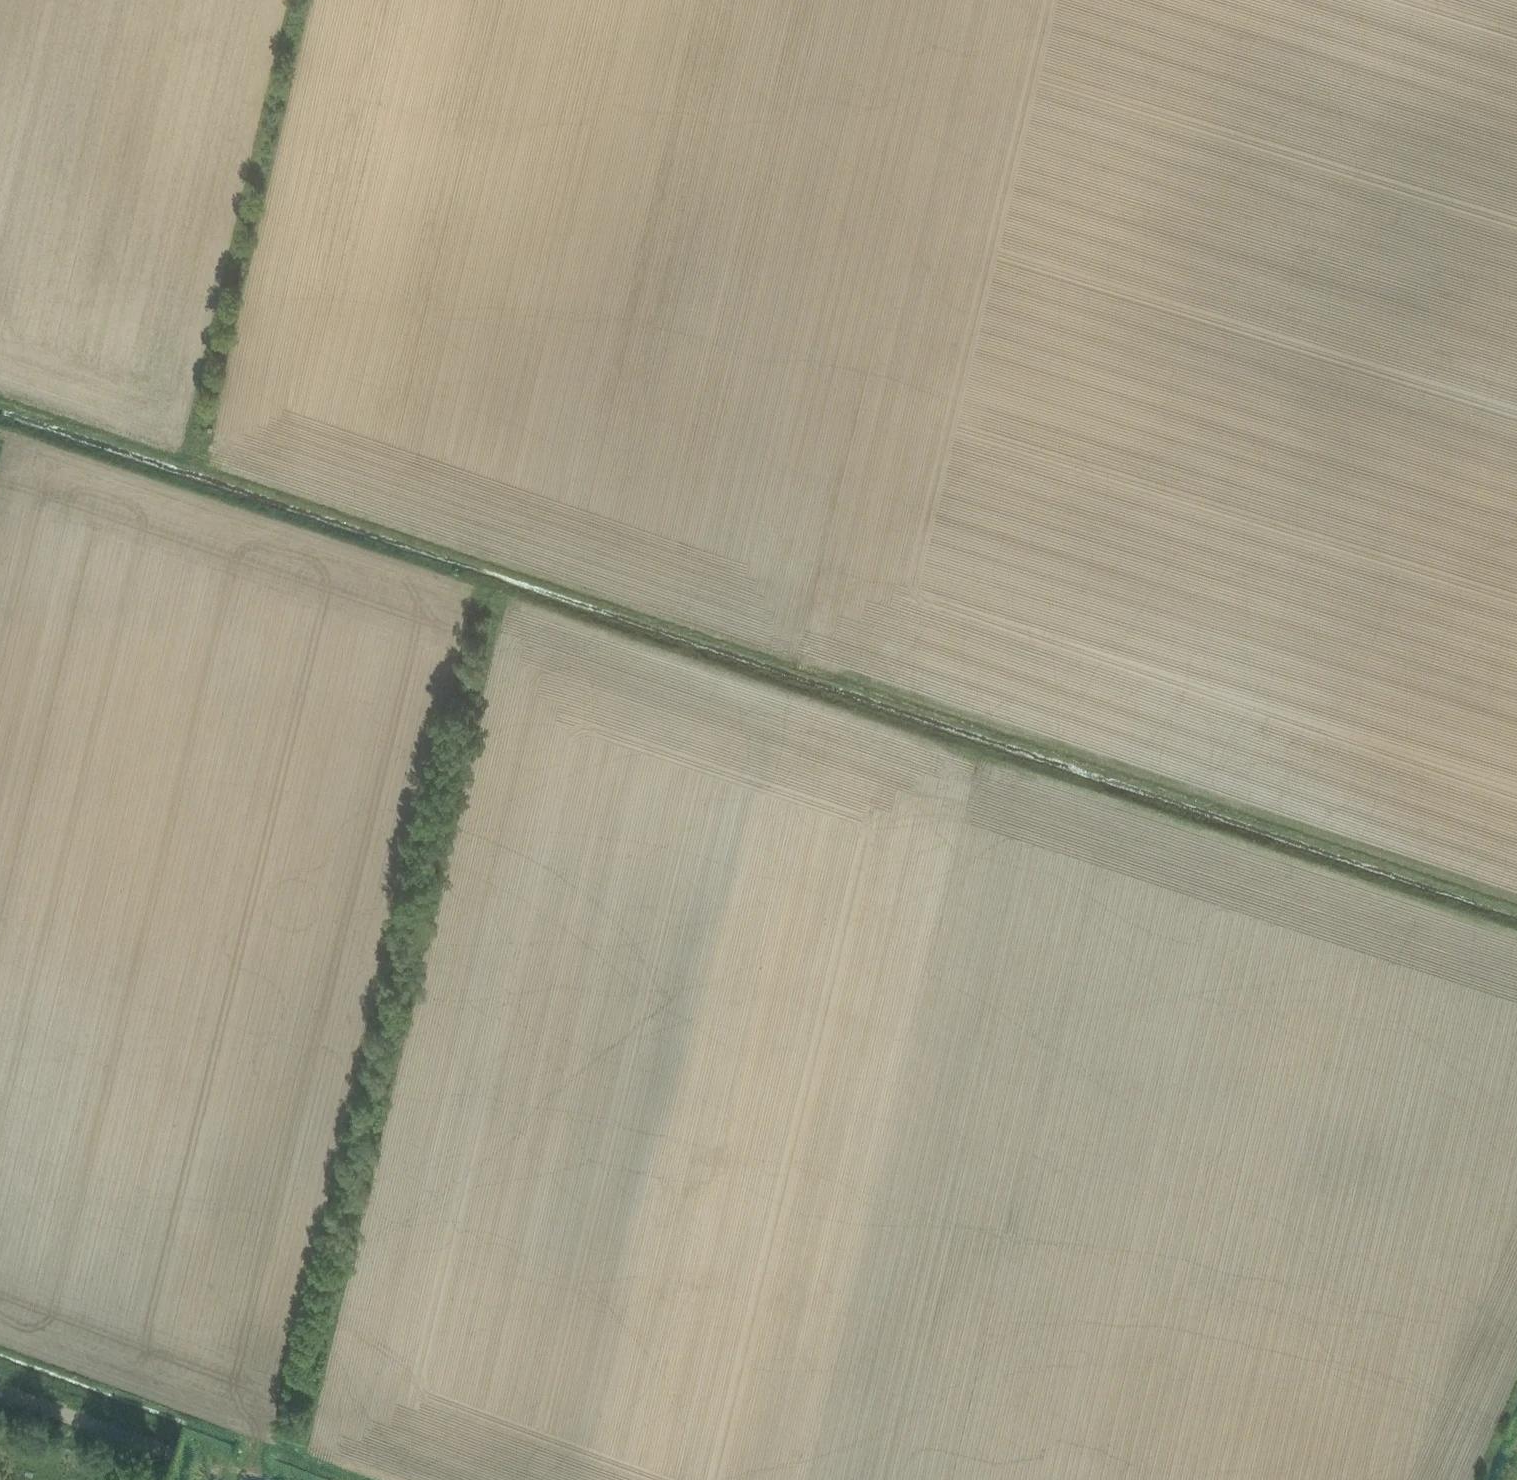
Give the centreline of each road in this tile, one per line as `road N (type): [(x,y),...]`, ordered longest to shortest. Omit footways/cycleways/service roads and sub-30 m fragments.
road 1 (unclassified): [(0,1396),(230,1479)]

